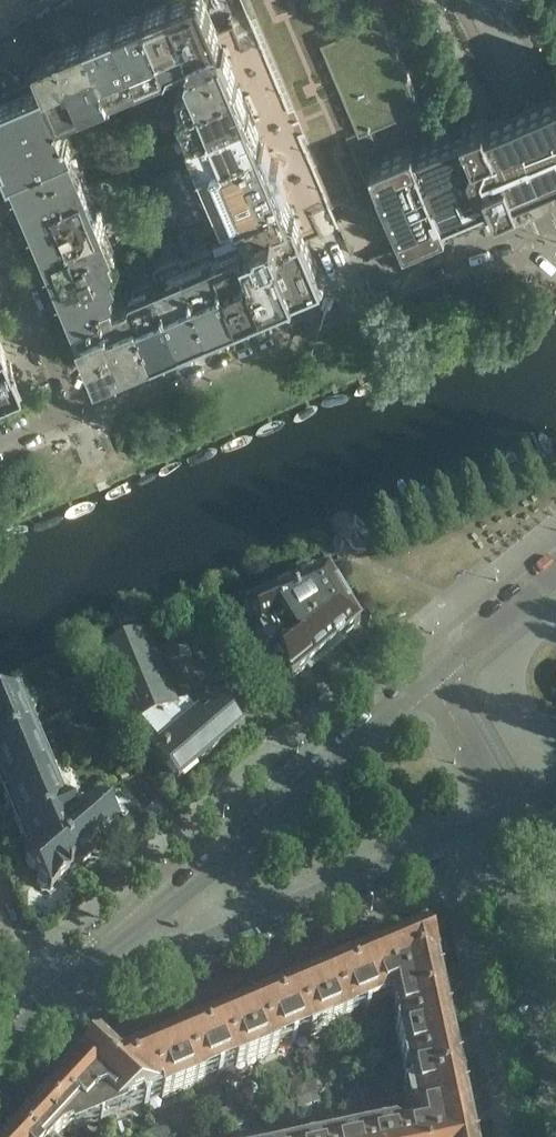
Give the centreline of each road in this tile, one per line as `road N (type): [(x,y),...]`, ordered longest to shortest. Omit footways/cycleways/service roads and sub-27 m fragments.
road 1 (residential): [(78,406),(555,219)]
road 2 (tertiary): [(431,677),(45,1012)]
road 3 (tertiary): [(45,1012),(506,814)]
road 4 (residential): [(555,1050),(506,814)]
road 5 (residential): [(78,406),(0,228)]
road 6 (tertiary): [(555,576),(431,677)]
road 7 (tertiary): [(506,814),(431,677)]

